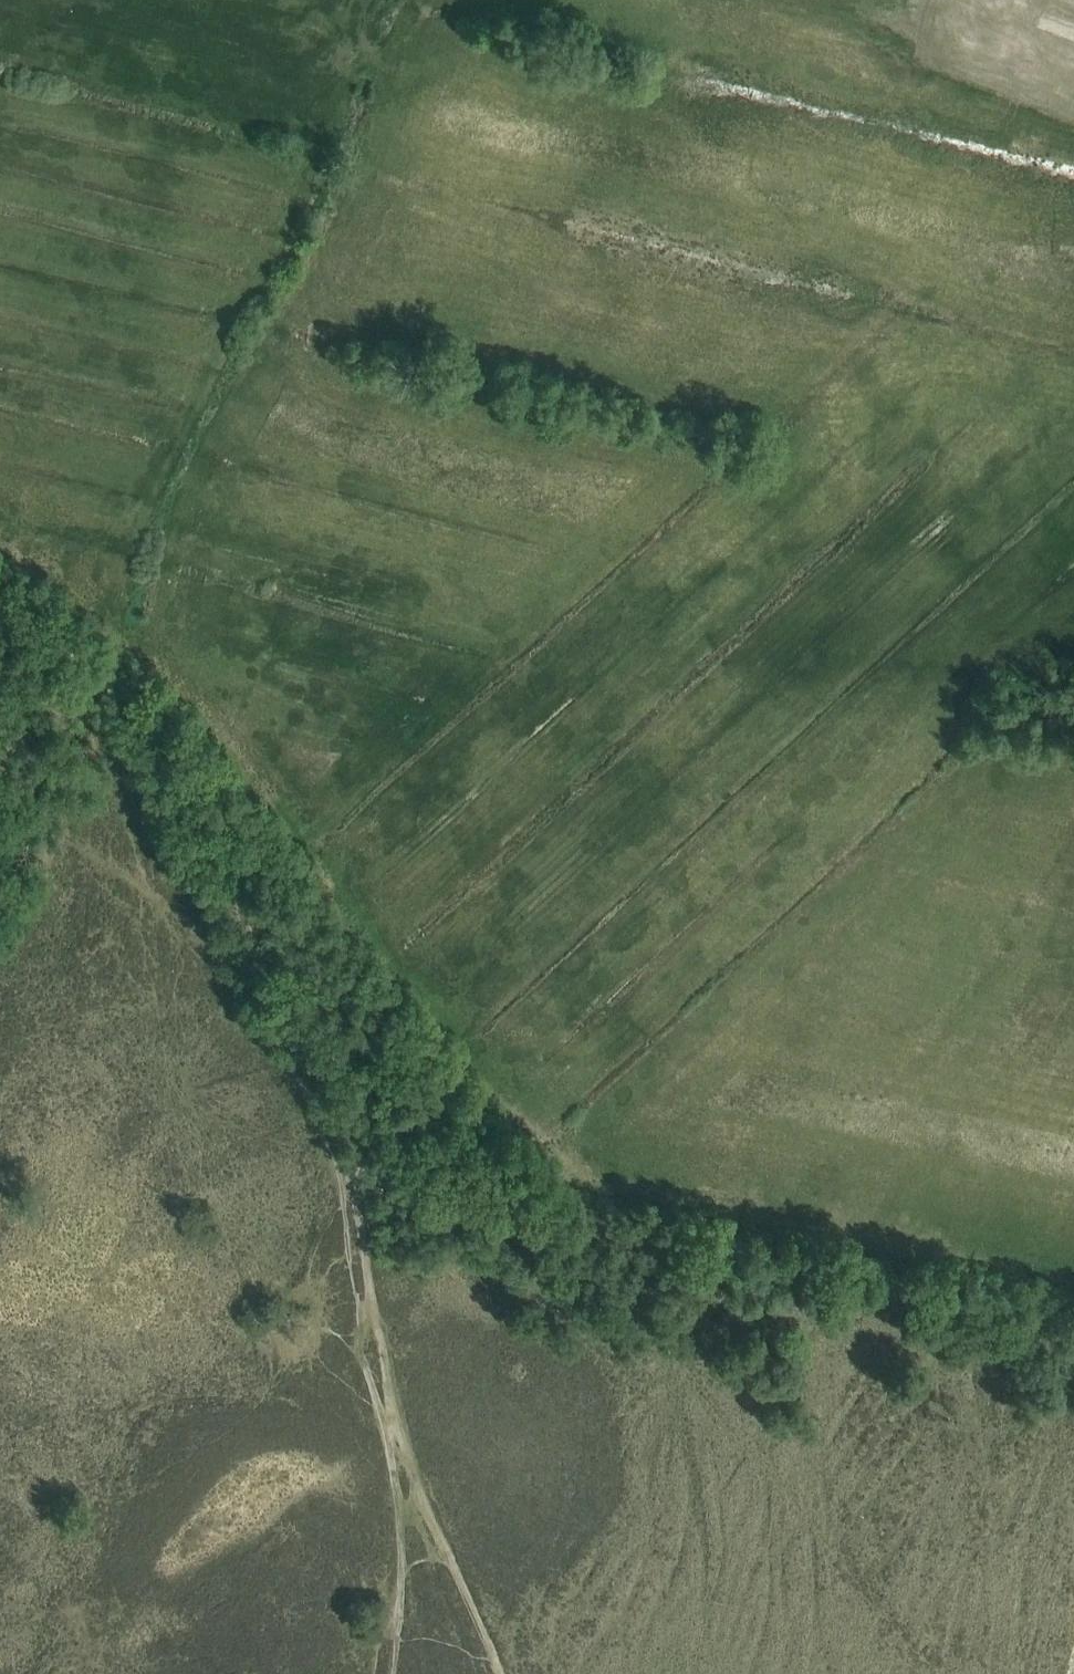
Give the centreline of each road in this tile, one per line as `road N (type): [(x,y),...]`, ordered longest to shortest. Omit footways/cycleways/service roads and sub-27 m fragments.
road 1 (track): [(295,1047),(269,994),(225,845),(186,779),(142,716),(75,653),(0,605)]

